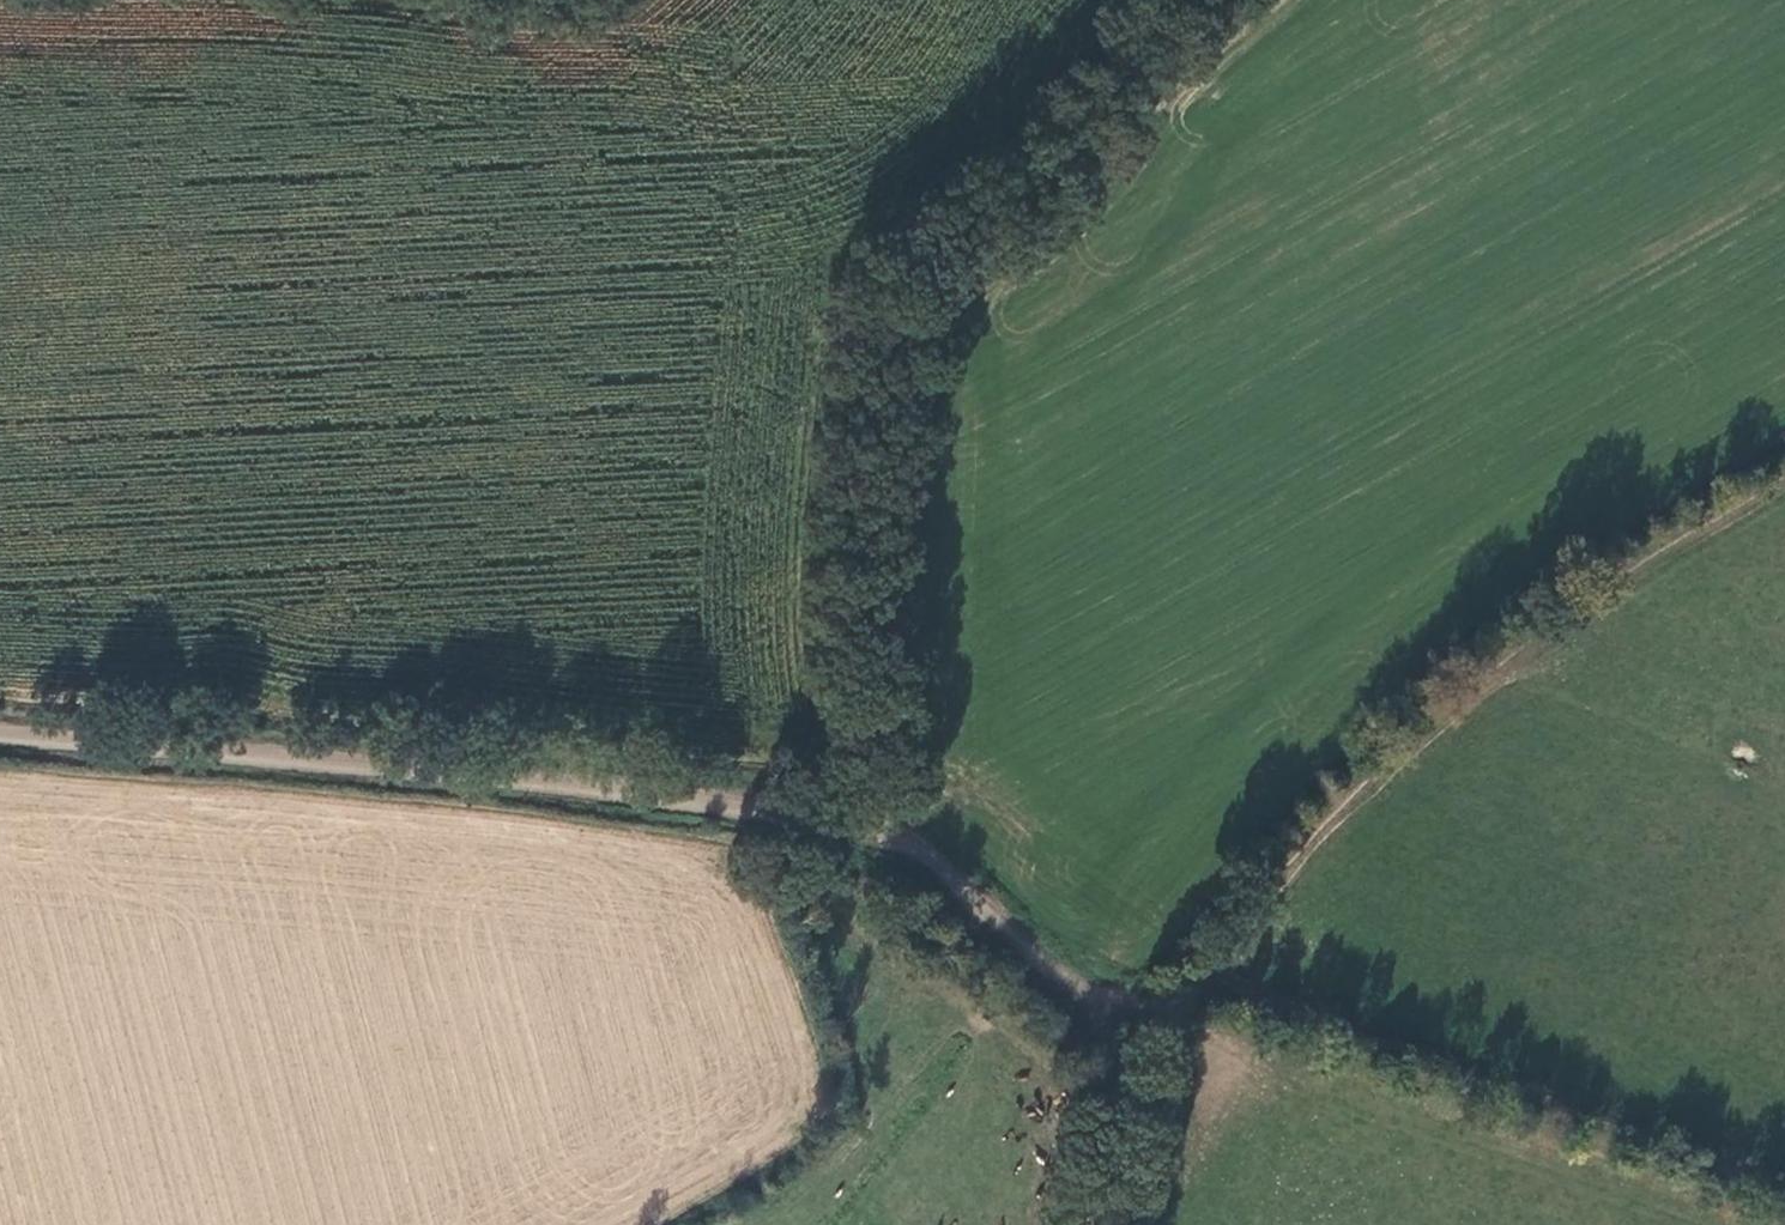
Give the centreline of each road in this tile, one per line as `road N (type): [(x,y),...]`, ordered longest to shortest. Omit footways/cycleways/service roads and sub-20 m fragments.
road 1 (track): [(1088,1224),(1134,1015),(1039,968),(888,861),(815,827),(571,781),(240,747),(0,736)]

